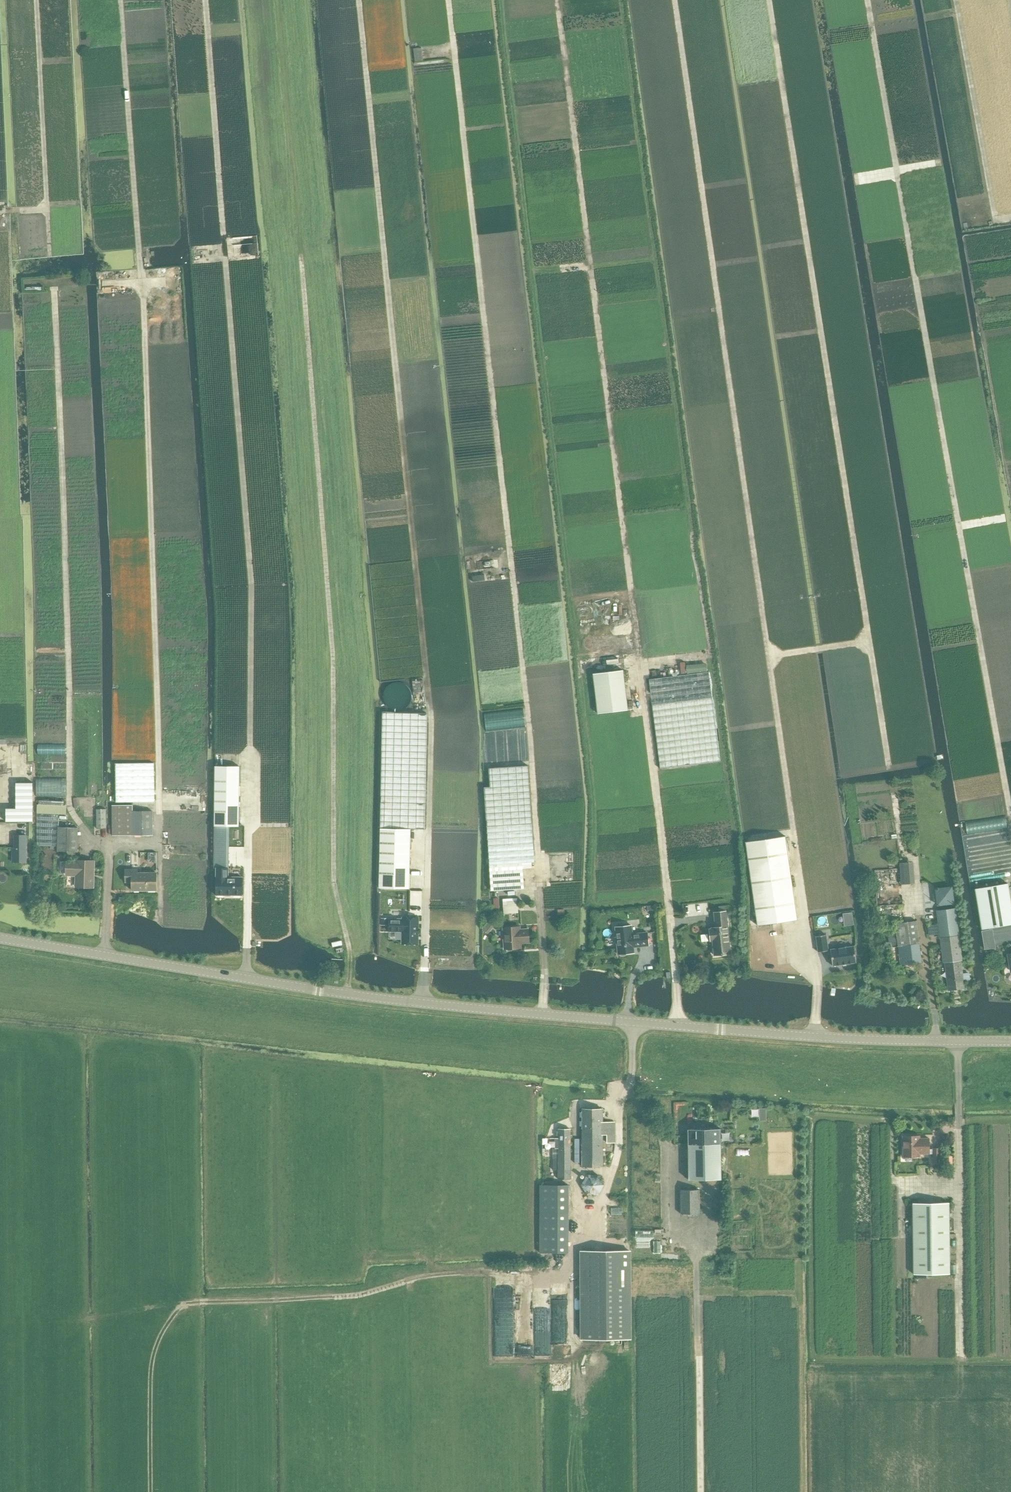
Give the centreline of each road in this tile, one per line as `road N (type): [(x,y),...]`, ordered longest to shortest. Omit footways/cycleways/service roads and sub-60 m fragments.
road 1 (tertiary): [(1010,1041),(814,1037),(421,1003),(0,938)]
road 2 (track): [(817,986),(675,0)]
road 3 (track): [(108,846),(159,845),(142,286),(120,0)]
road 4 (track): [(539,871),(448,0)]
road 5 (track): [(428,829),(430,714),(358,0)]
road 6 (track): [(1010,814),(868,0)]
road 7 (track): [(250,762),(252,594),(205,0)]
road 8 (track): [(767,0),(866,641),(767,656)]
road 9 (track): [(350,951),(333,882),(333,669),(301,257)]
road 10 (track): [(642,663),(557,0)]
road 11 (track): [(54,292),(69,809),(108,846)]
road 12 (track): [(35,0),(46,209),(0,211)]
road 13 (track): [(956,0),(995,220),(1010,217)]
road 14 (track): [(698,1257),(702,1491)]
road 15 (track): [(653,765),(642,663),(709,655)]
road 16 (track): [(866,641),(888,768)]
road 17 (track): [(919,902),(914,858),(901,857),(892,786)]

